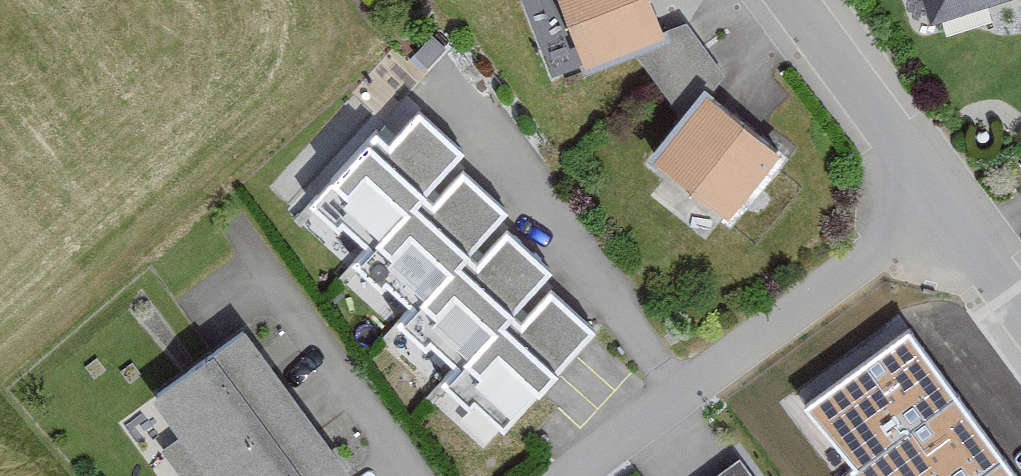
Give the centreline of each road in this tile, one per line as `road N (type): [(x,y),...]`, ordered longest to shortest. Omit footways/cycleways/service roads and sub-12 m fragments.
road 1 (residential): [(791,0),(1020,316)]

